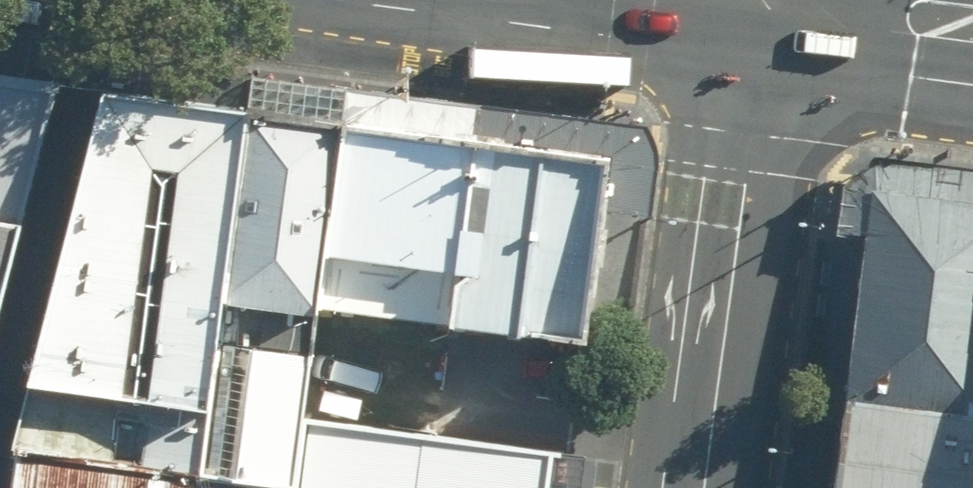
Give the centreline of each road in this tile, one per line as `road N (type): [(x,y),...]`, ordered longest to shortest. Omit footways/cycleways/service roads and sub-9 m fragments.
road 1 (tertiary): [(773,0),(702,487)]
road 2 (secondary): [(972,21),(820,0)]

